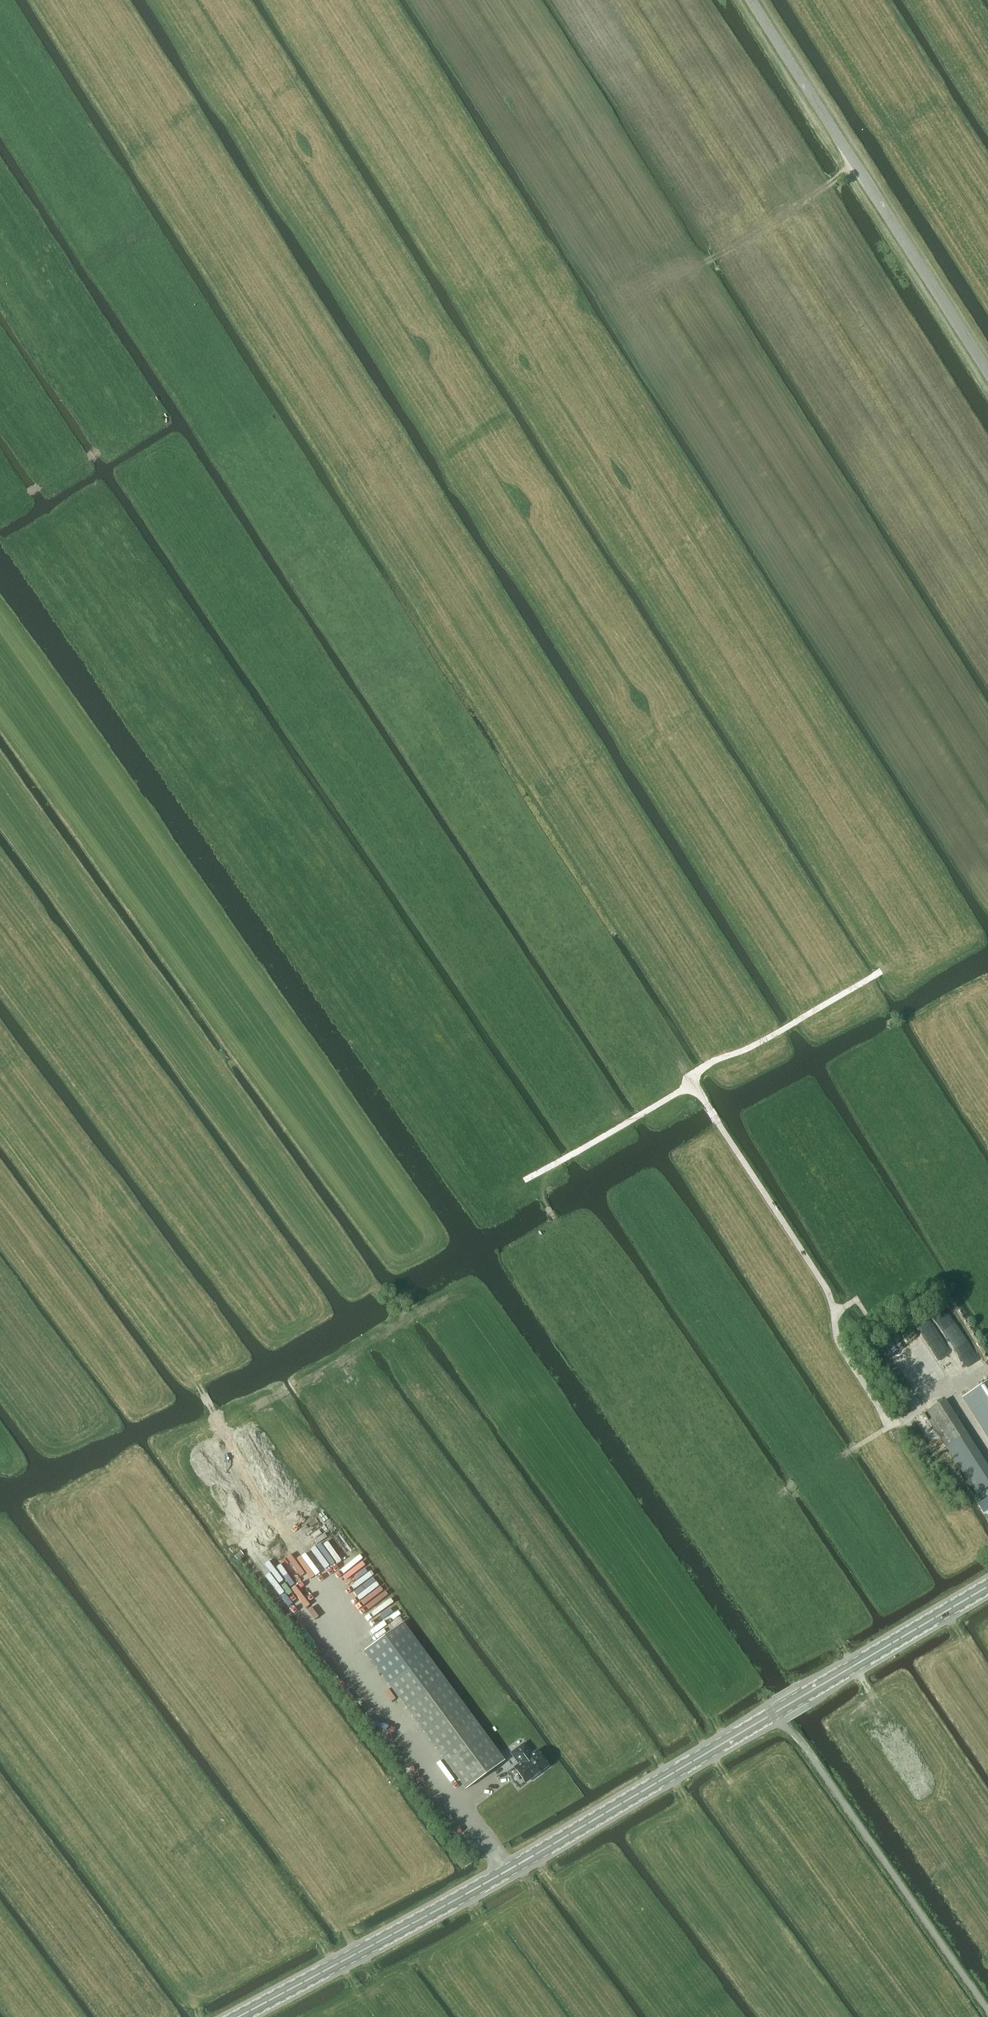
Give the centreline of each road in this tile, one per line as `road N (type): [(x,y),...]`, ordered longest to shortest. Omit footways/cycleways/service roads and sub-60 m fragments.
road 1 (secondary): [(240,2016),(525,1861),(987,1588)]
road 2 (track): [(889,1427),(838,1342),(826,1289),(699,1091),(677,1092),(524,1181)]
road 3 (unclassified): [(987,374),(750,0)]
road 4 (track): [(699,1091),(691,1078),(707,1066),(882,971)]

